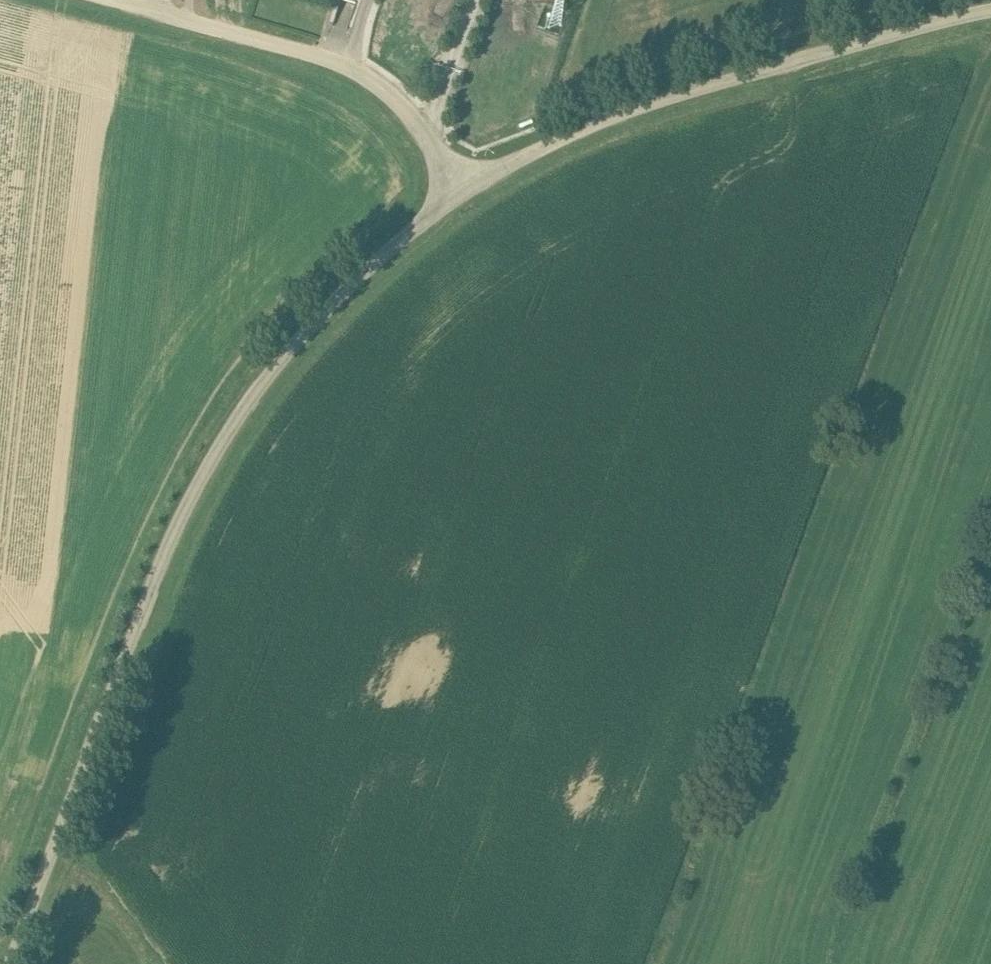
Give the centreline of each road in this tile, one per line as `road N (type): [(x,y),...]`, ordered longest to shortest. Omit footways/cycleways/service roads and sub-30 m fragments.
road 1 (unclassified): [(13,963),(175,540),(218,458),(306,333),(463,190)]
road 2 (unclassified): [(990,13),(652,106),(463,190)]
road 3 (unclassified): [(463,190),(387,96),(336,64),(98,0)]

